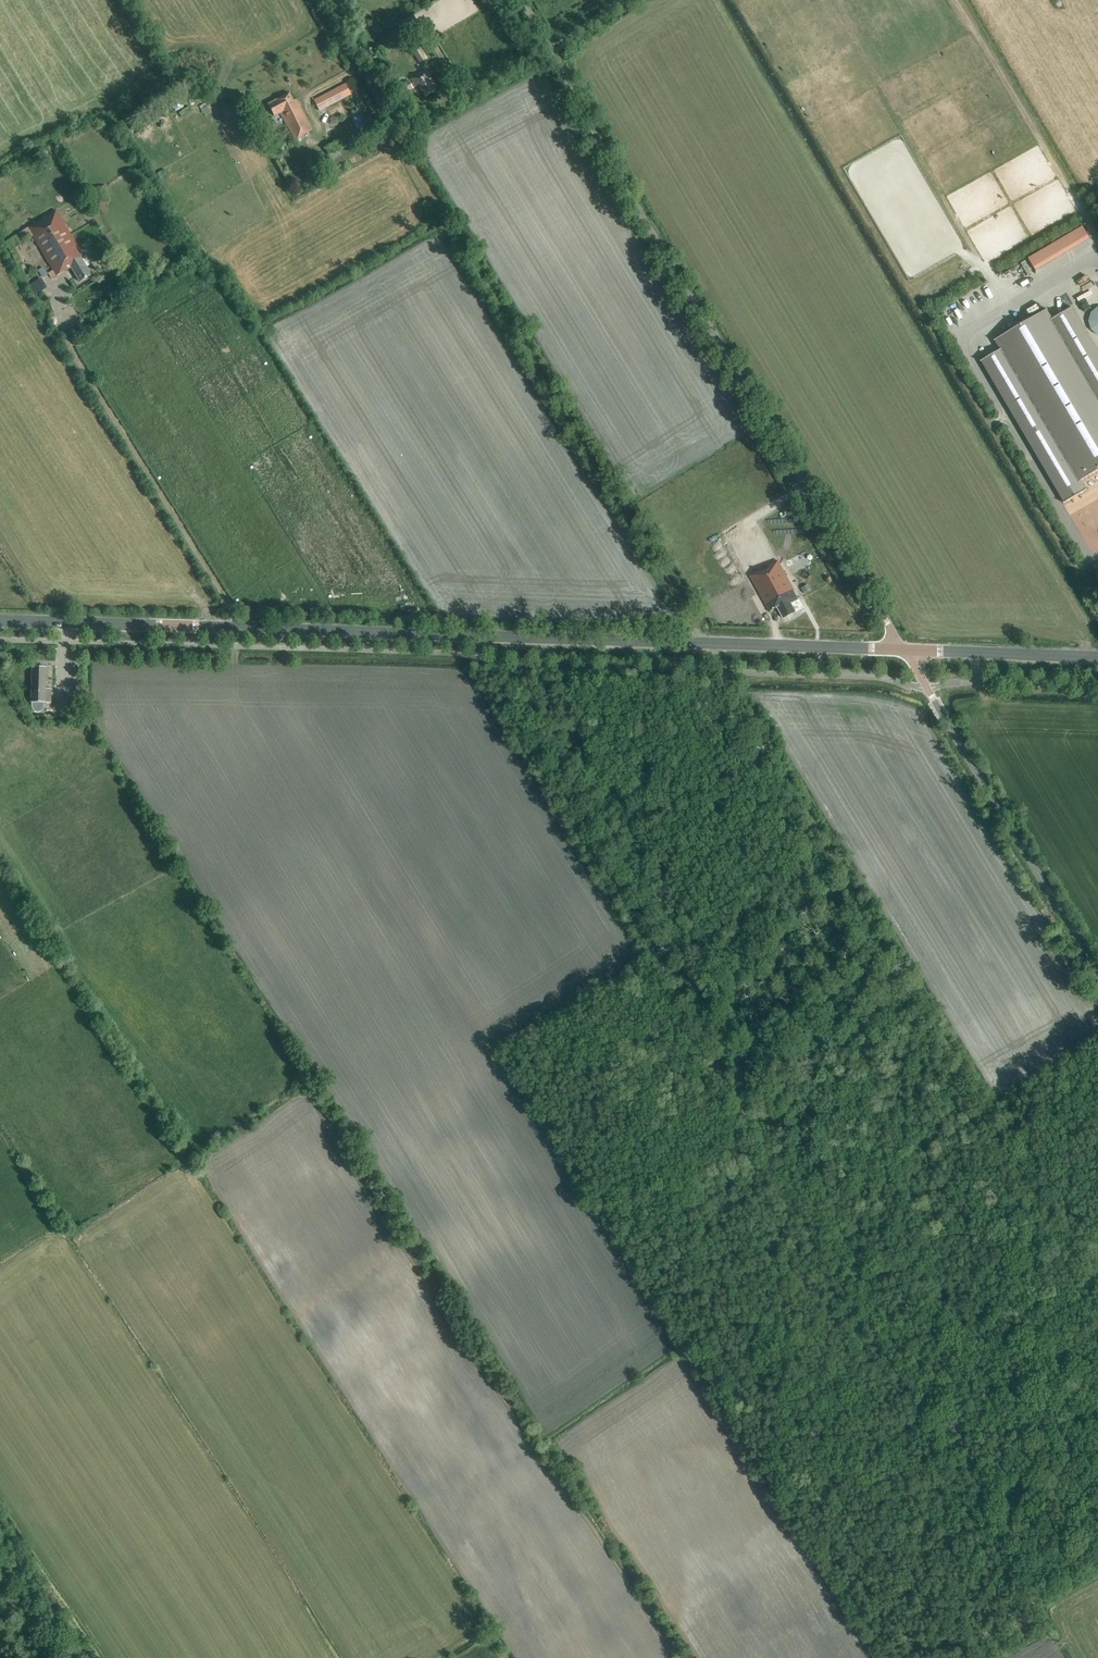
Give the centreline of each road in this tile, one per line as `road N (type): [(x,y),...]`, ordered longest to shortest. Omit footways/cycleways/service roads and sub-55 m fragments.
road 1 (tertiary): [(901,650),(0,620)]
road 2 (unclassified): [(901,650),(516,0)]
road 3 (track): [(234,627),(57,331),(56,295)]
road 4 (unclassified): [(1097,976),(901,650)]
road 5 (track): [(630,0),(549,57),(477,93),(439,52)]
road 6 (tertiary): [(1097,658),(901,650)]
road 7 (track): [(320,0),(351,53),(353,75),(305,97)]

